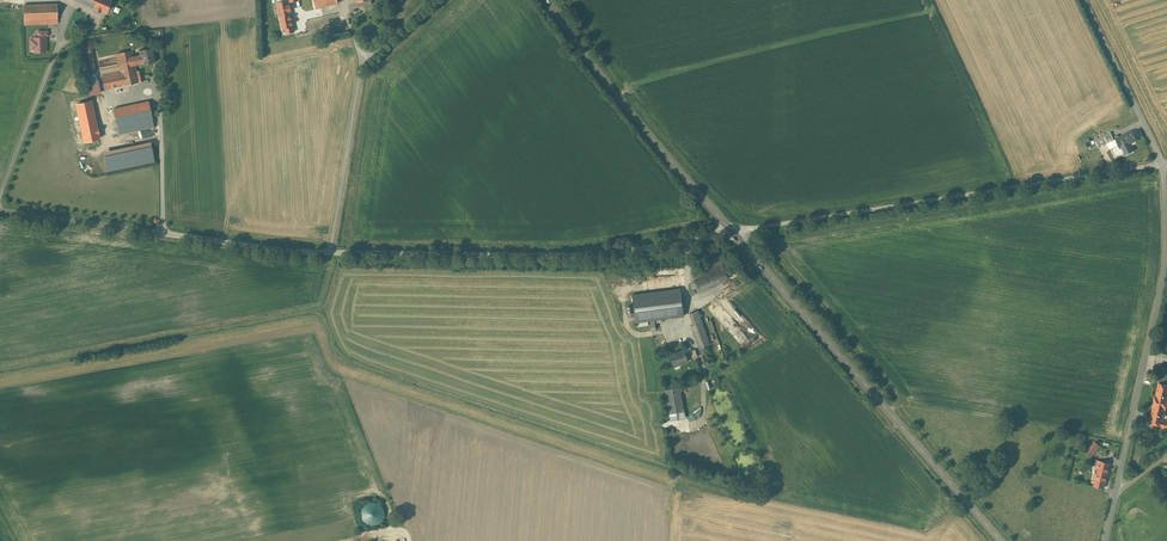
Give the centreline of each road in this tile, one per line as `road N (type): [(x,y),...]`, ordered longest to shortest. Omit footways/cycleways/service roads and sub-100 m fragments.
road 1 (unclassified): [(733,232),(1164,163)]
road 2 (tertiary): [(733,232),(1001,540)]
road 3 (unclassified): [(733,232),(553,253),(331,253)]
road 4 (unclassified): [(331,253),(0,211)]
road 5 (tertiary): [(549,0),(733,232)]
road 6 (unclassified): [(331,253),(364,60),(430,0)]
road 7 (unclassified): [(1120,489),(1166,263)]
road 8 (unclassified): [(1164,163),(1087,0)]

